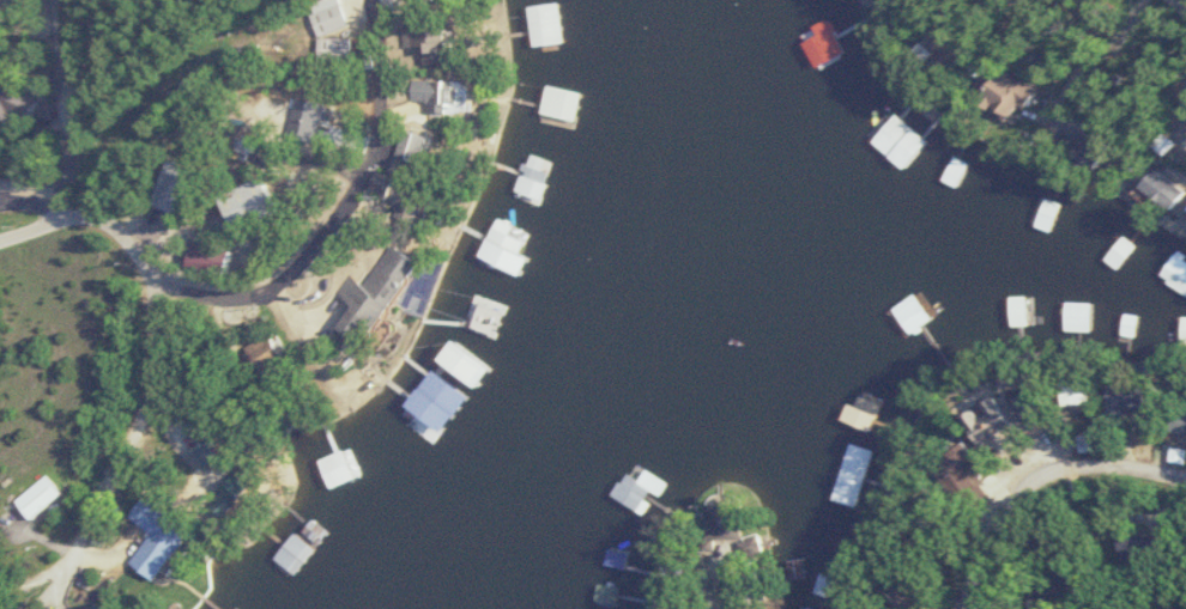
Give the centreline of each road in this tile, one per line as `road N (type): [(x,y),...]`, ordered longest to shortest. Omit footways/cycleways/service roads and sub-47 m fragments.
road 1 (residential): [(157,281),(262,303),(321,256),(363,197),(385,80),(378,0)]
road 2 (residential): [(1185,485),(1101,471),(1024,491),(969,608)]
road 3 (residential): [(50,0),(69,175),(44,229)]
road 4 (residential): [(44,229),(81,218),(115,230),(157,281)]

